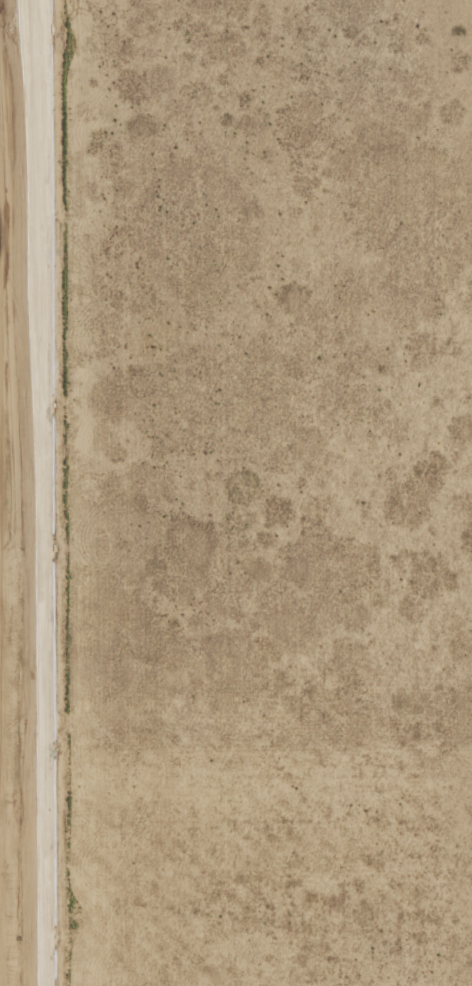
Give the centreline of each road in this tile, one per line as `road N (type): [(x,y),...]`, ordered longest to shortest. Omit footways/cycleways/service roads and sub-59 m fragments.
road 1 (trunk): [(48,985),(45,0)]

